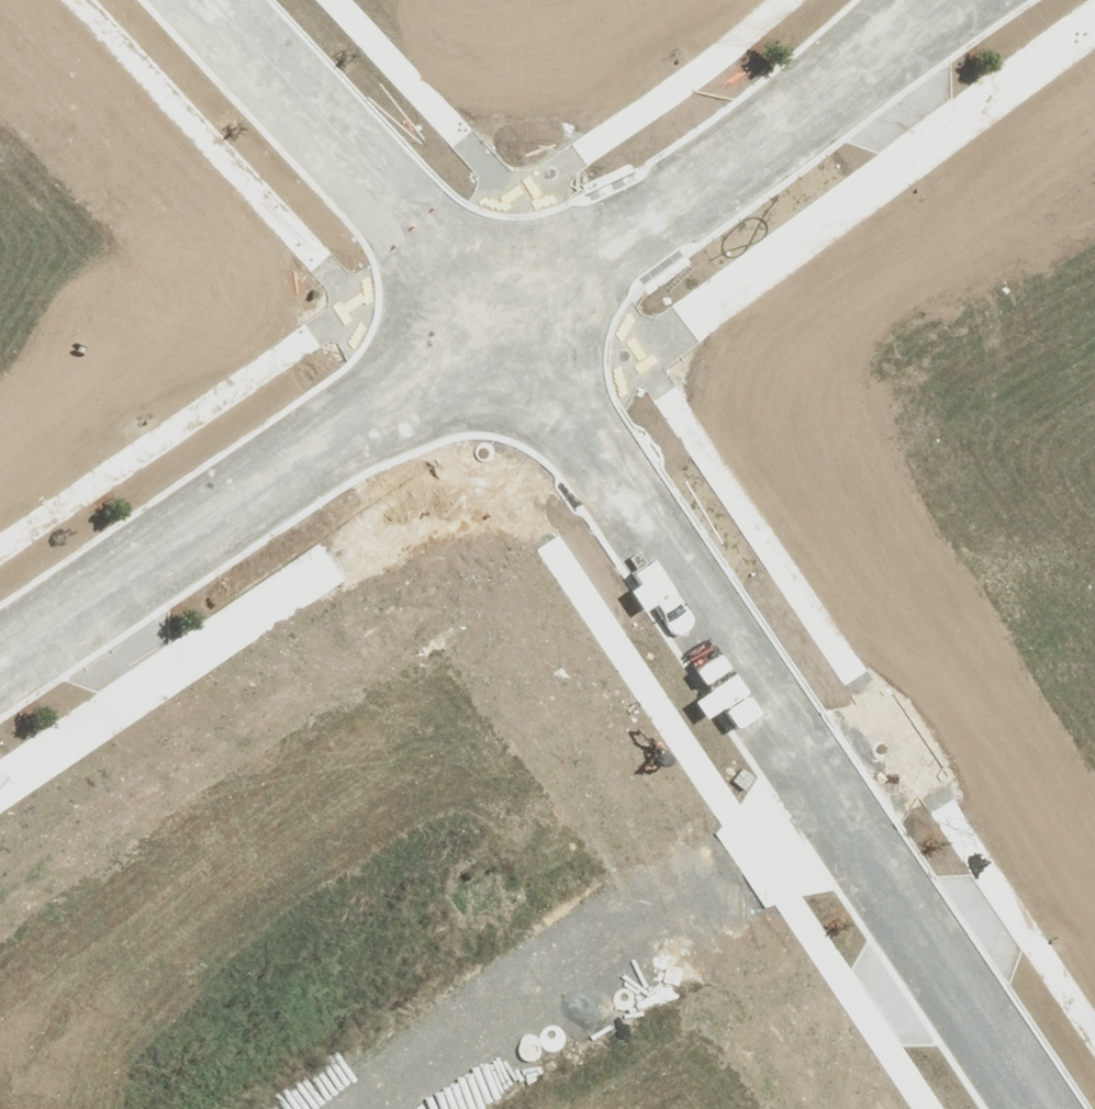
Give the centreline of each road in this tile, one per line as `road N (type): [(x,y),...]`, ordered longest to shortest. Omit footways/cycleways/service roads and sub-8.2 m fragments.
road 1 (residential): [(0,688),(527,329)]
road 2 (residential): [(527,329),(842,804)]
road 3 (residential): [(399,1108),(842,804)]
road 4 (residential): [(527,329),(946,0)]
road 5 (residential): [(214,0),(527,329)]
road 6 (residential): [(842,804),(1039,1108)]
road 7 (residential): [(842,804),(1094,631)]

